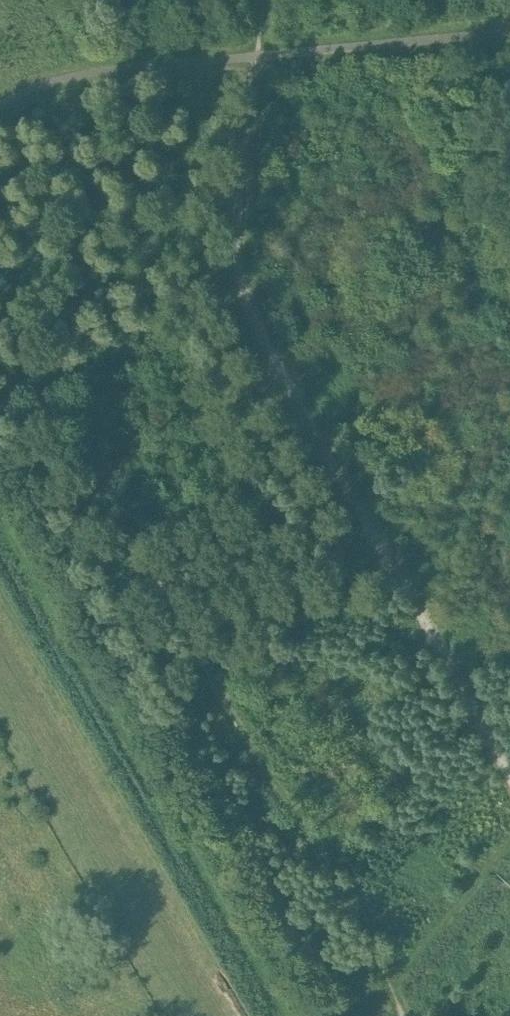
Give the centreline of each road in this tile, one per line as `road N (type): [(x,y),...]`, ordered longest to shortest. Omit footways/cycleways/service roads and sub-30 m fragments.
road 1 (track): [(509,773),(251,306),(239,241),(257,55)]

